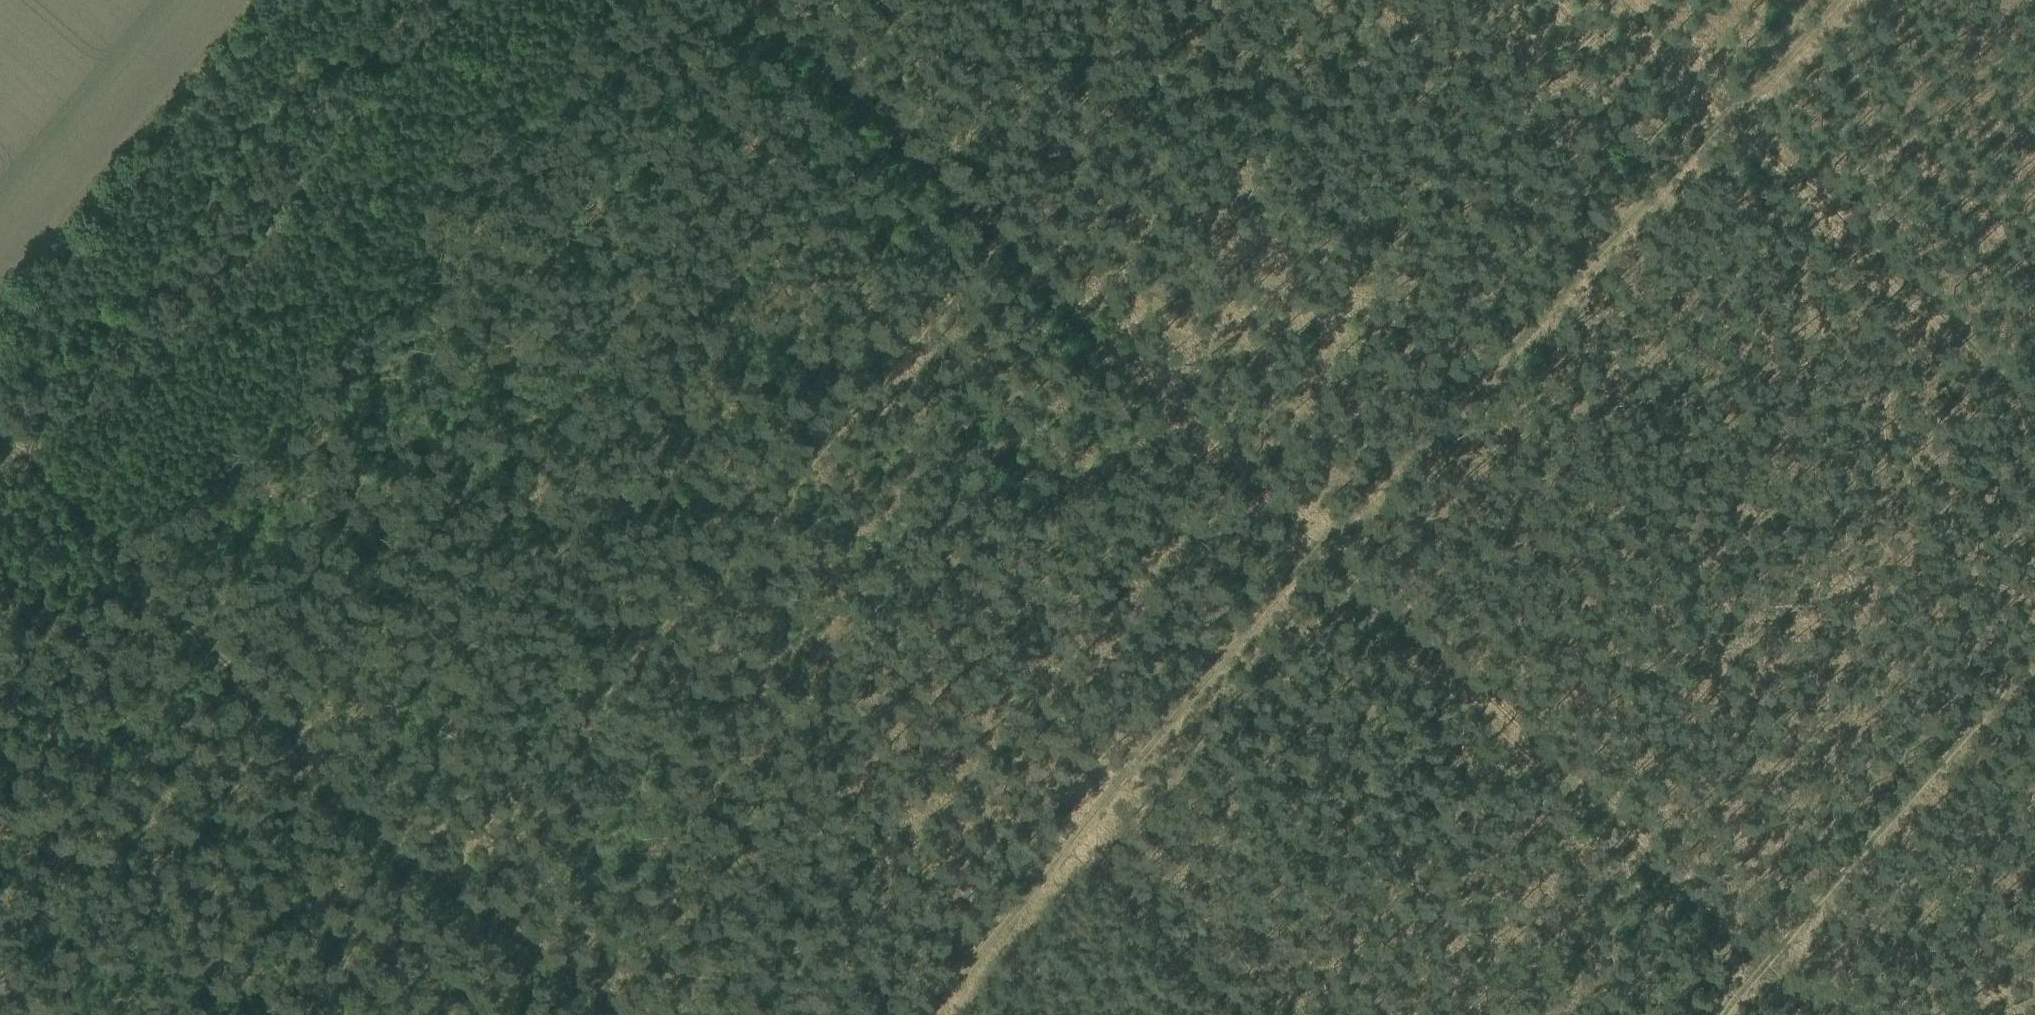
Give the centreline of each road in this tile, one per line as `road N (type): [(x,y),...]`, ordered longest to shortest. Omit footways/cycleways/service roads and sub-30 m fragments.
road 1 (track): [(920,1014),(1326,538),(1842,0)]
road 2 (track): [(2034,656),(1714,1014)]

